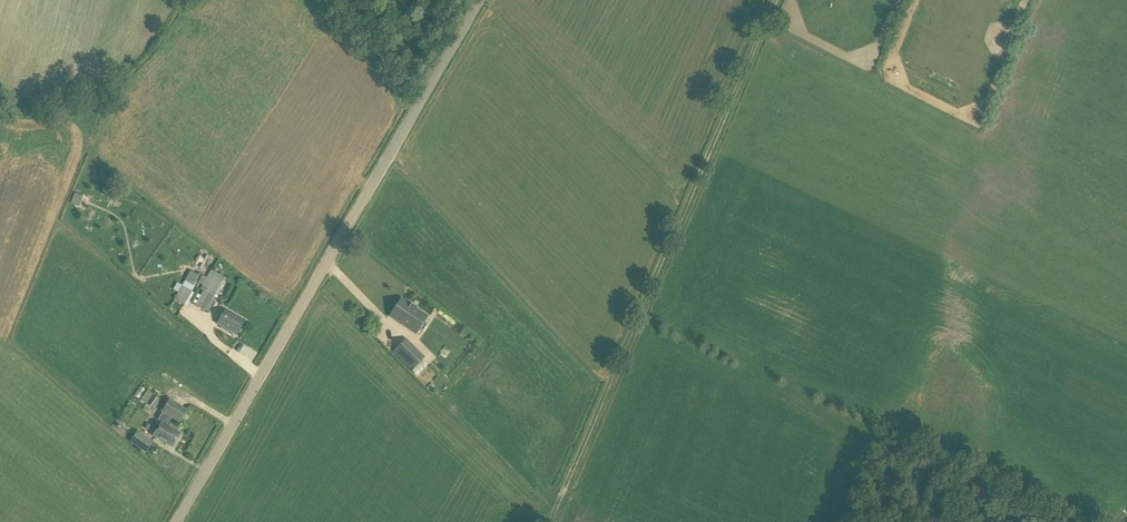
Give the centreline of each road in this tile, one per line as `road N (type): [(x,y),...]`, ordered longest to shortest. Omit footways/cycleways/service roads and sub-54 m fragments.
road 1 (unclassified): [(177,521),(479,0)]
road 2 (track): [(549,521),(773,0)]

